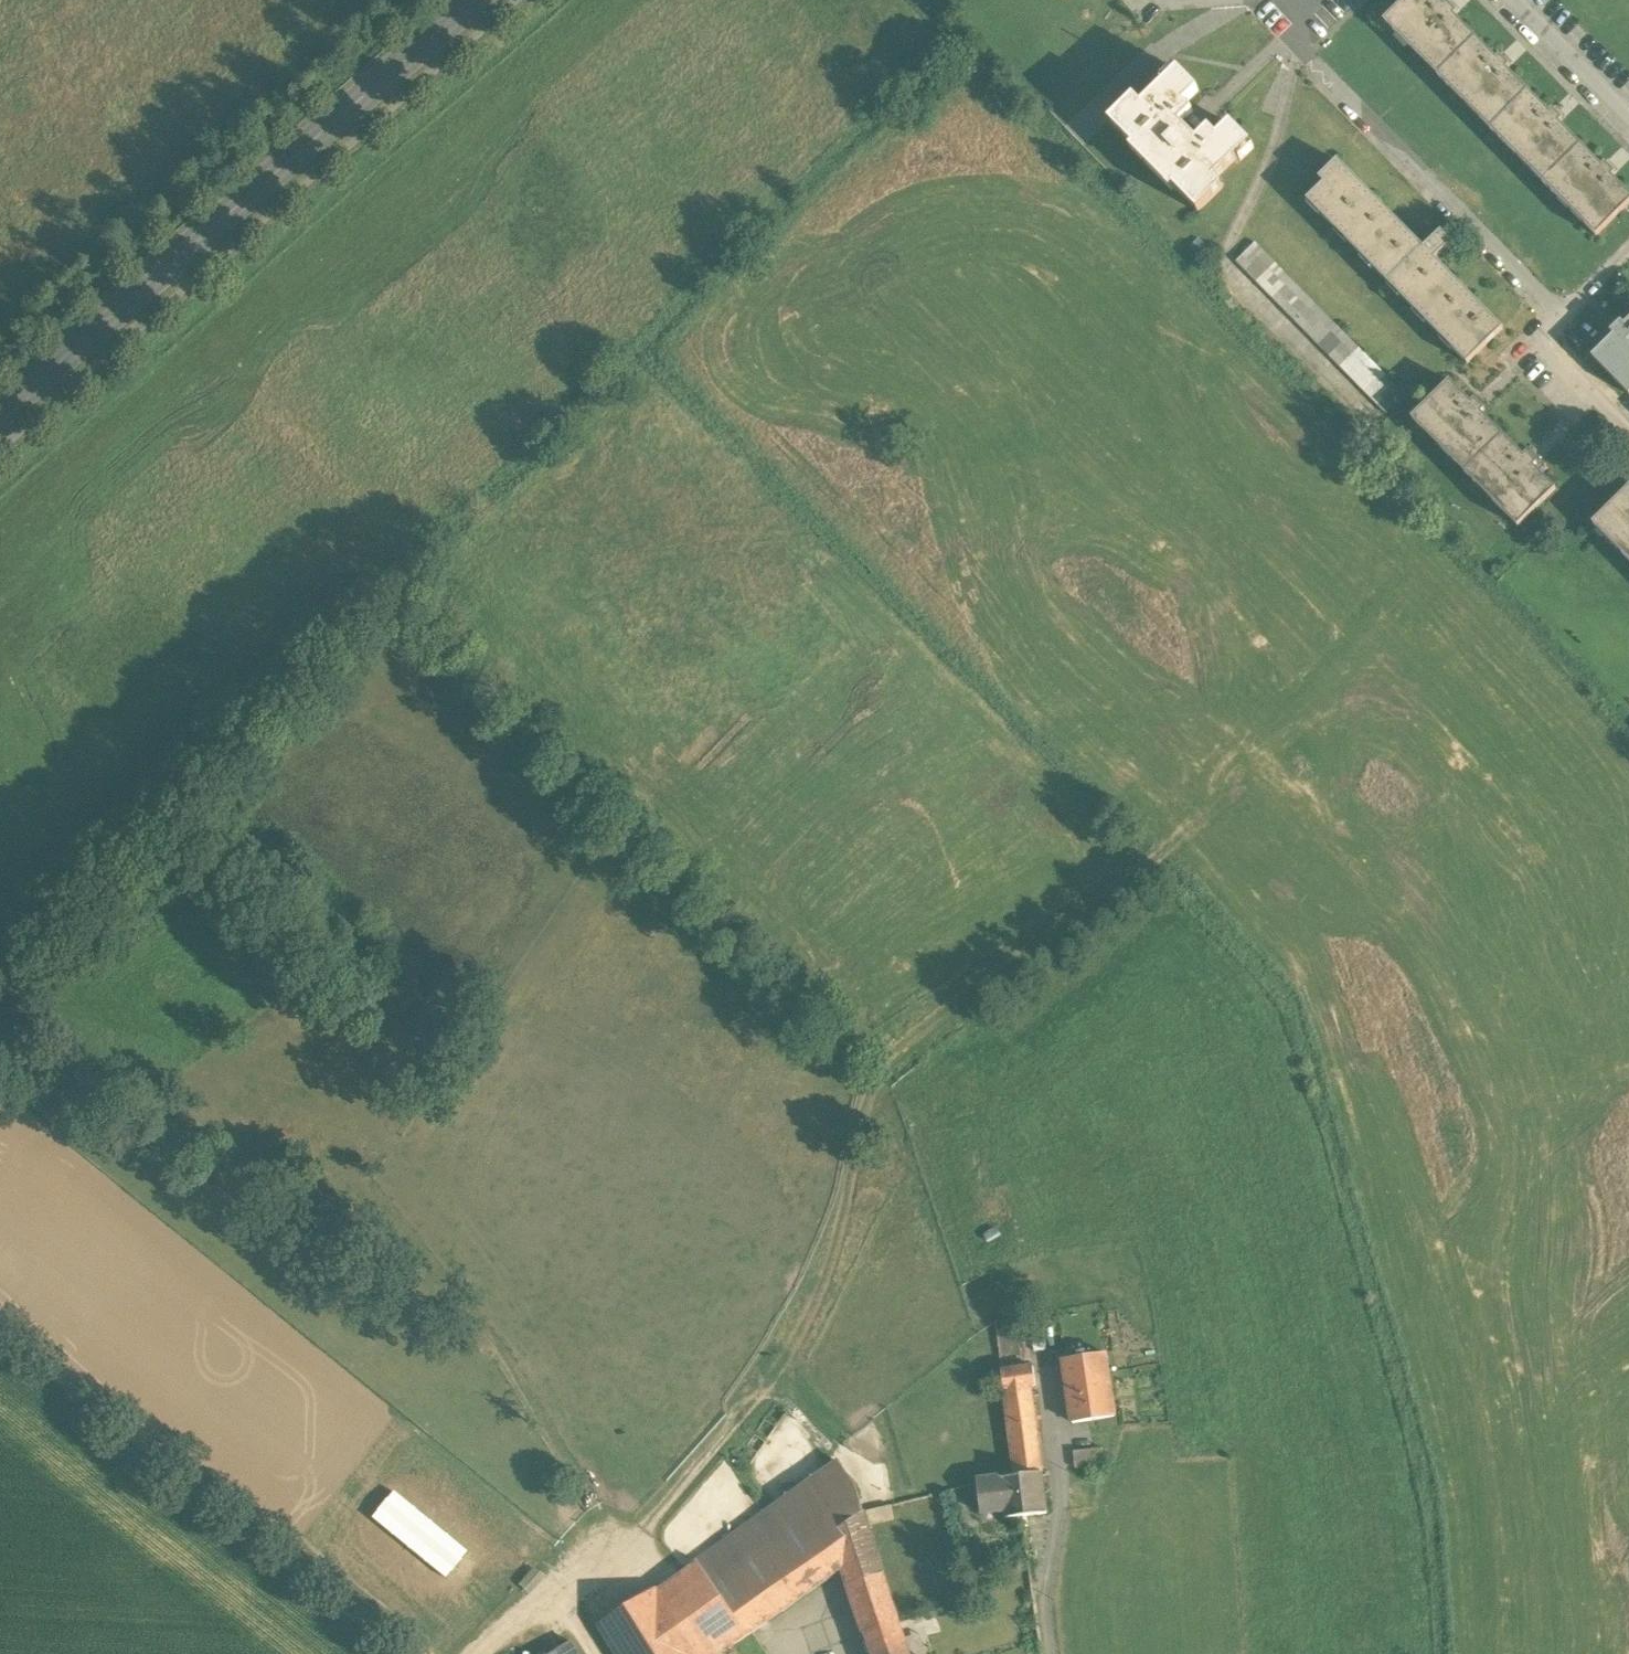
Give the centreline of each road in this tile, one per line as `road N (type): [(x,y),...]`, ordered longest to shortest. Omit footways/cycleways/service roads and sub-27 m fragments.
road 1 (secondary): [(0,445),(507,0)]
road 2 (residential): [(1304,0),(1293,12),(1291,32),(1578,330)]
road 3 (residential): [(1509,0),(1628,126)]
road 4 (residential): [(1628,431),(1549,355),(1578,330)]

